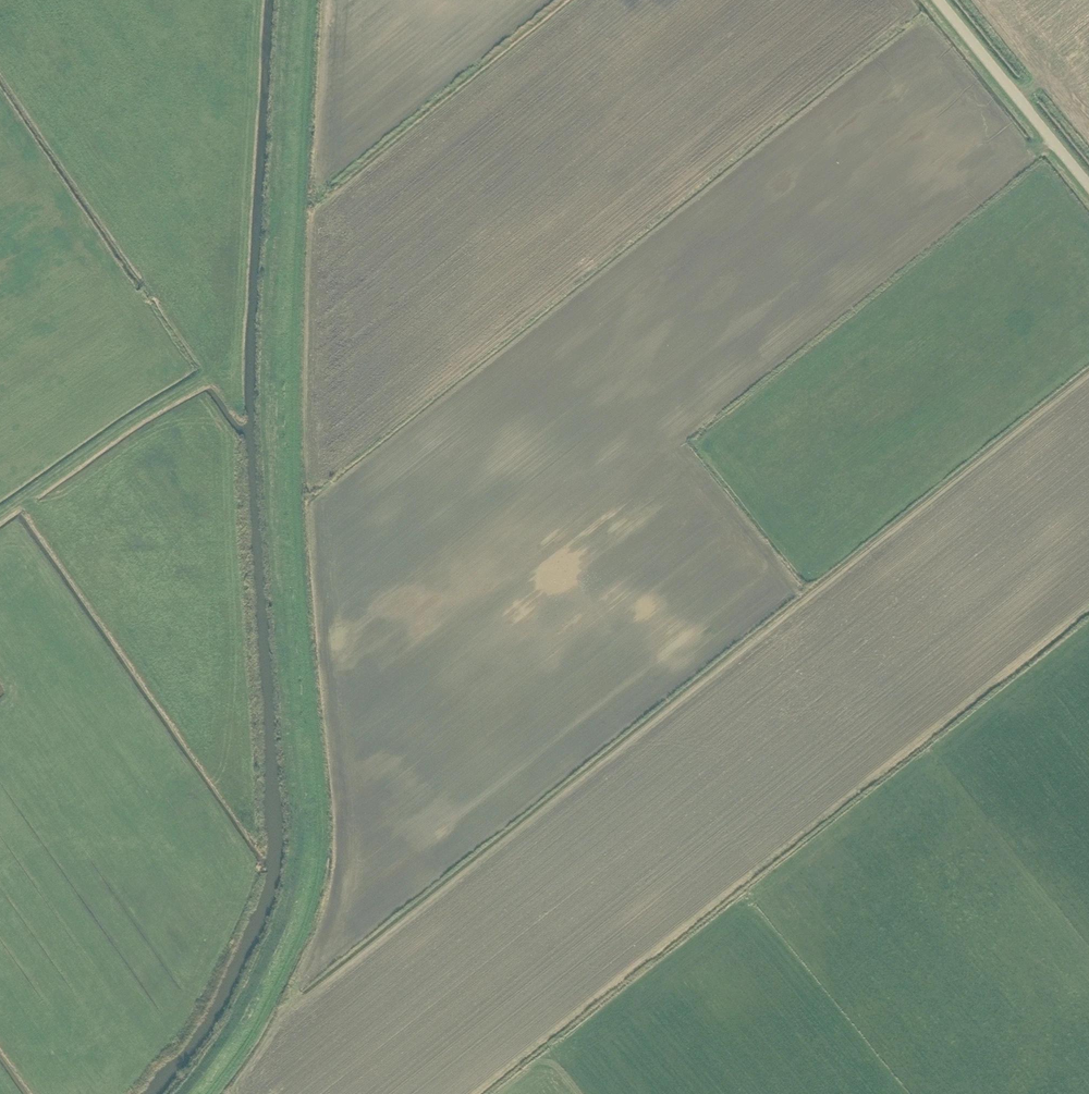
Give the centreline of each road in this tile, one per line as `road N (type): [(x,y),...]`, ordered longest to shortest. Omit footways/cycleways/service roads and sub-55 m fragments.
road 1 (track): [(209,377),(0,516)]
road 2 (unclassified): [(1088,185),(938,0)]

